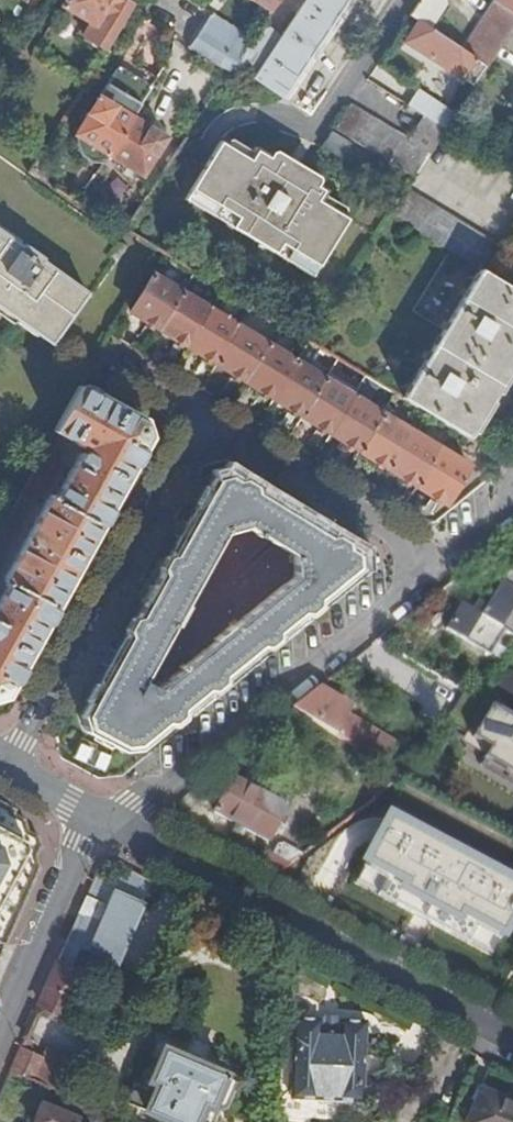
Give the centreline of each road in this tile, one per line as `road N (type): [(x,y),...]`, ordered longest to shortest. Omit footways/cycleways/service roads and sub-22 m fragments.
road 1 (residential): [(108,819),(428,563),(201,420)]
road 2 (residential): [(512,1040),(108,819)]
road 3 (residential): [(201,420),(9,770)]
road 4 (residential): [(108,819),(82,844),(0,1032)]

